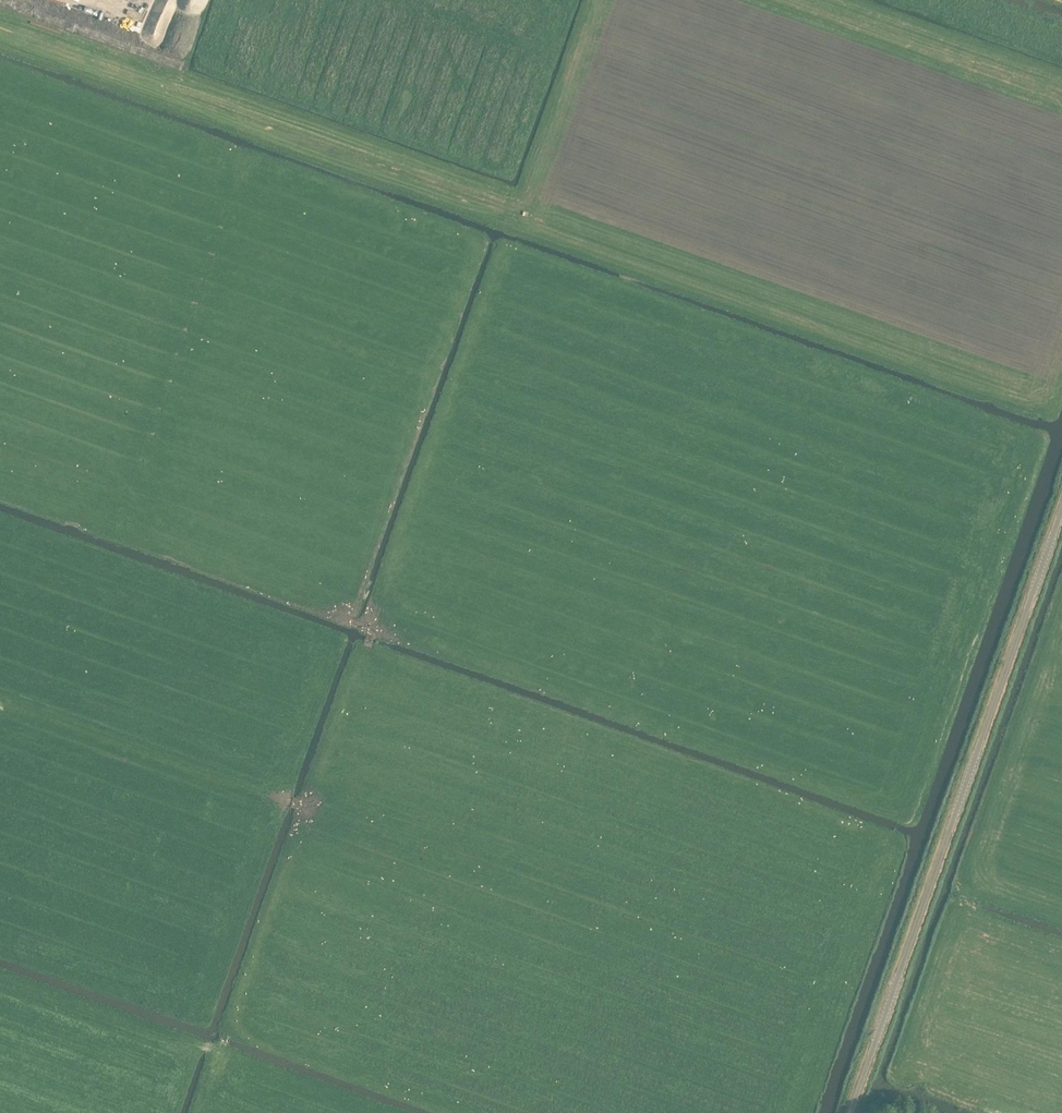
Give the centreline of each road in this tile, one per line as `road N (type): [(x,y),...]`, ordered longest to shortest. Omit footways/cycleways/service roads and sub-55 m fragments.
road 1 (unclassified): [(851,1112),(1061,515)]

